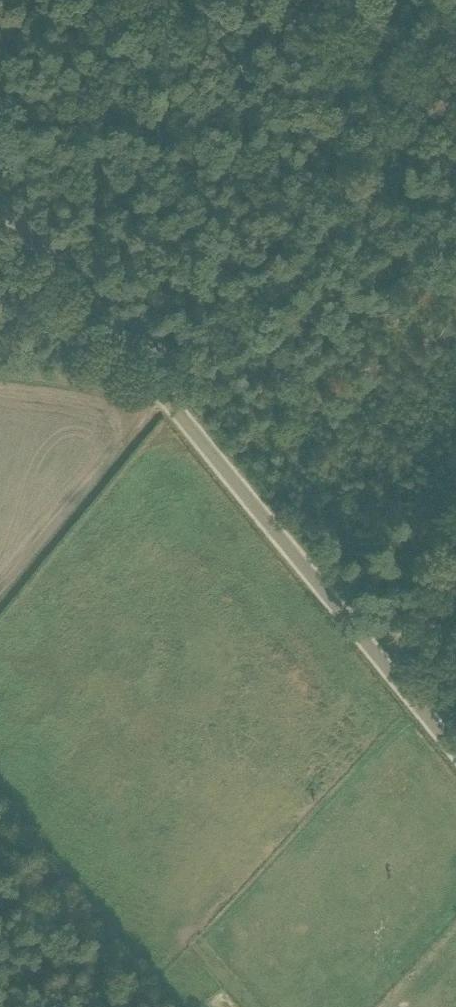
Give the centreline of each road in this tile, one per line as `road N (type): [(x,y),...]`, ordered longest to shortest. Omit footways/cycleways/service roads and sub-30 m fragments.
road 1 (unclassified): [(455,750),(0,203)]

